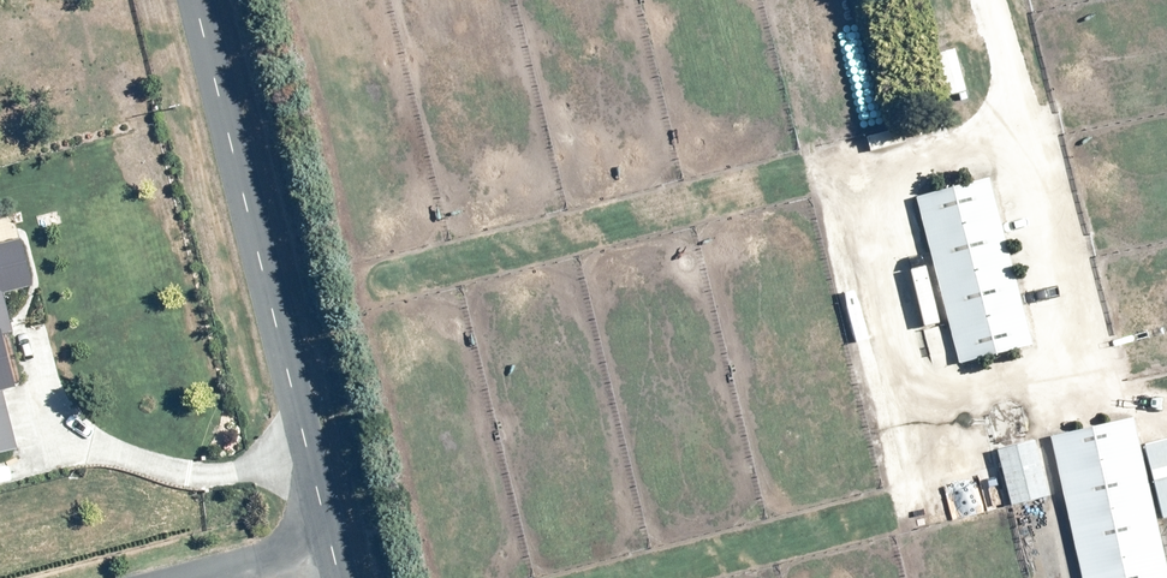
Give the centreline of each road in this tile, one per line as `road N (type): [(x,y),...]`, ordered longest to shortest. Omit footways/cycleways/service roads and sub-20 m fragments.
road 1 (unclassified): [(309,537),(175,0)]
road 2 (residential): [(153,577),(309,537)]

